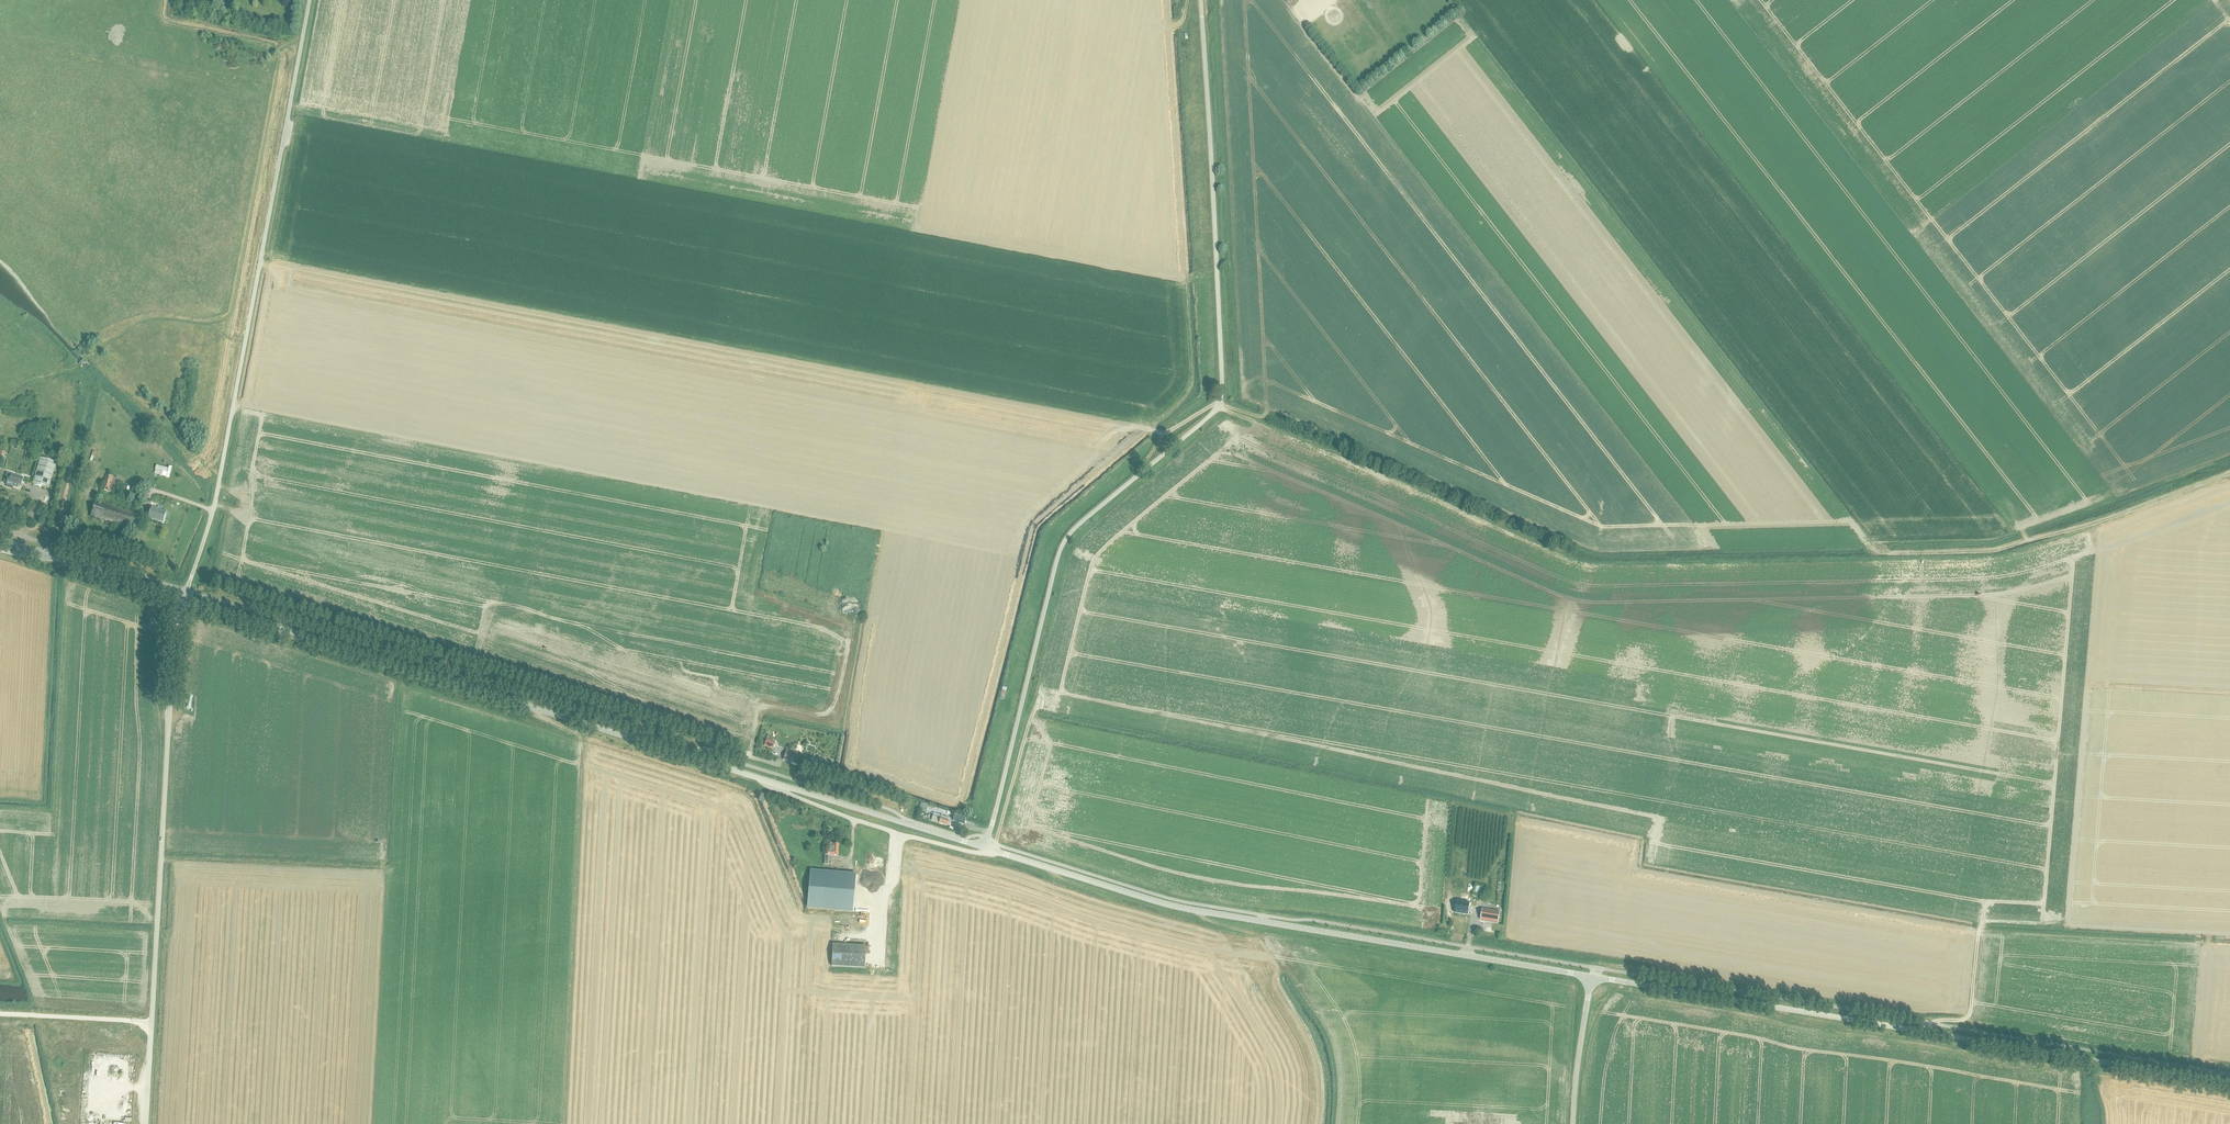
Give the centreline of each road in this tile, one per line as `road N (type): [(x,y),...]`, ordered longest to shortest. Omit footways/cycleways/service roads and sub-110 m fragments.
road 1 (tertiary): [(985,847),(1059,556),(1091,518),(1219,409),(1200,0)]
road 2 (tertiary): [(985,847),(183,599)]
road 3 (tertiary): [(1591,976),(2229,1083)]
road 4 (tertiary): [(985,847),(1210,915),(1591,976)]
road 5 (unclassified): [(183,599),(217,491),(309,0)]
road 6 (unclassified): [(146,1123),(174,629),(183,599)]
road 7 (track): [(534,710),(580,742),(561,1123)]
road 8 (track): [(2229,473),(1999,549),(1875,549)]
road 9 (tertiary): [(183,599),(0,541)]
road 10 (track): [(985,847),(996,841),(1033,706)]
road 11 (unknown): [(0,1014),(152,1022)]
road 12 (unclassified): [(1573,1123),(1591,976)]
road 13 (track): [(1927,1032),(1930,1023),(1969,1016),(1979,924)]

